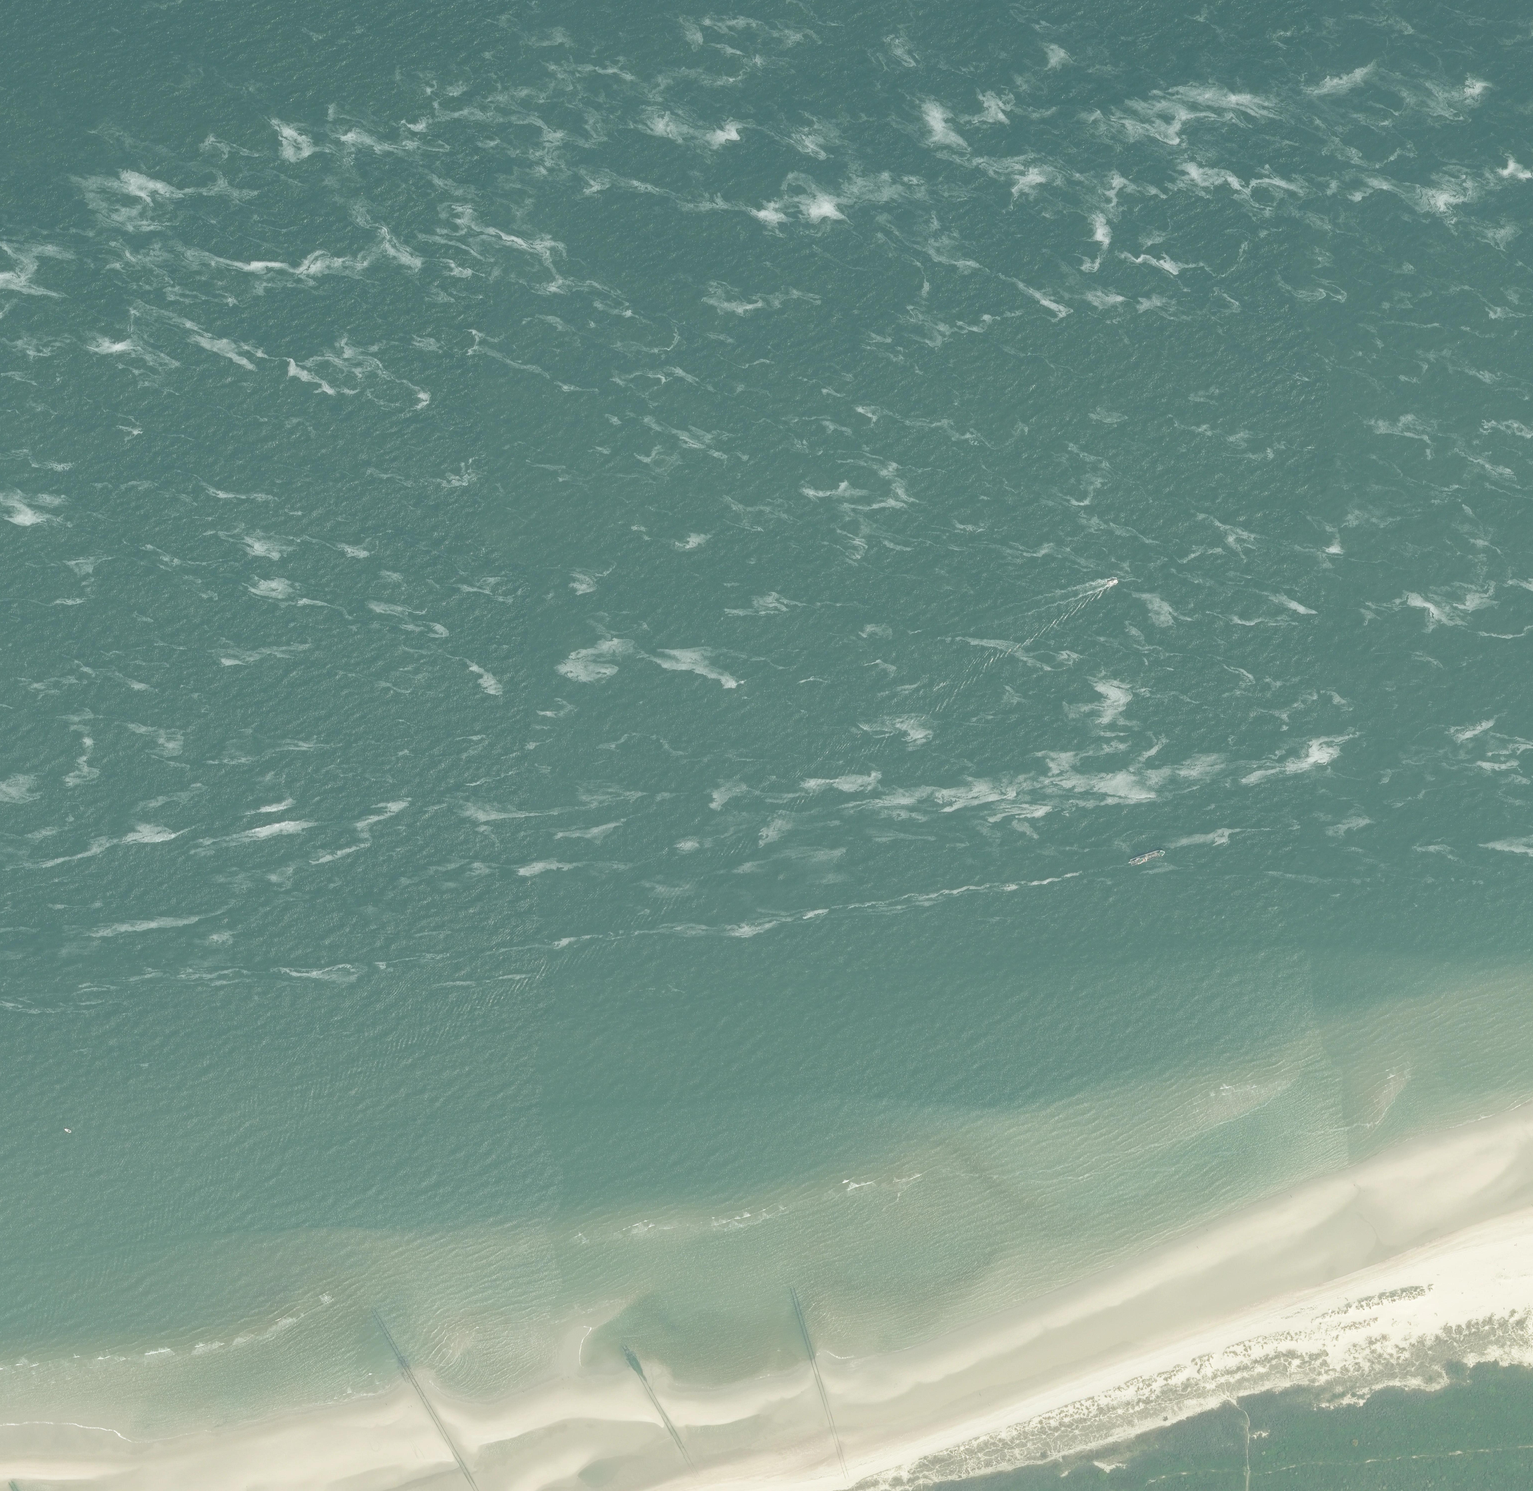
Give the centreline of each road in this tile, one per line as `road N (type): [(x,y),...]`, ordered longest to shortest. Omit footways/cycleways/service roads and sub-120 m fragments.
road 1 (track): [(1247,1490),(1250,1418),(1215,1377)]

